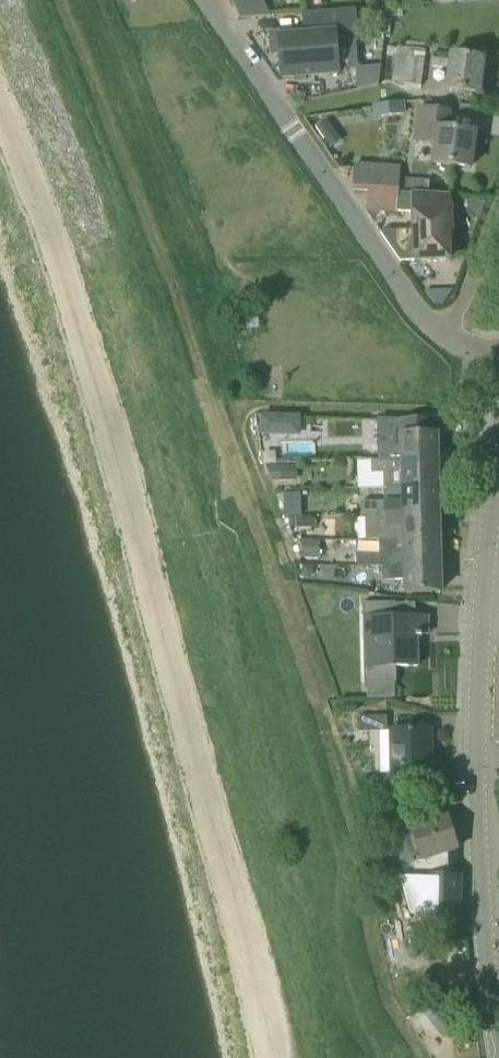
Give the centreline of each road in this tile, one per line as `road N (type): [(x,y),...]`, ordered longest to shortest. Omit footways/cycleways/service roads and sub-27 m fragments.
road 1 (unclassified): [(0,114),(45,213),(280,1057)]
road 2 (tertiary): [(498,1055),(480,879),(478,752),(498,463)]
road 3 (residential): [(448,331),(406,300),(208,0)]
road 4 (residential): [(448,331),(498,213)]

